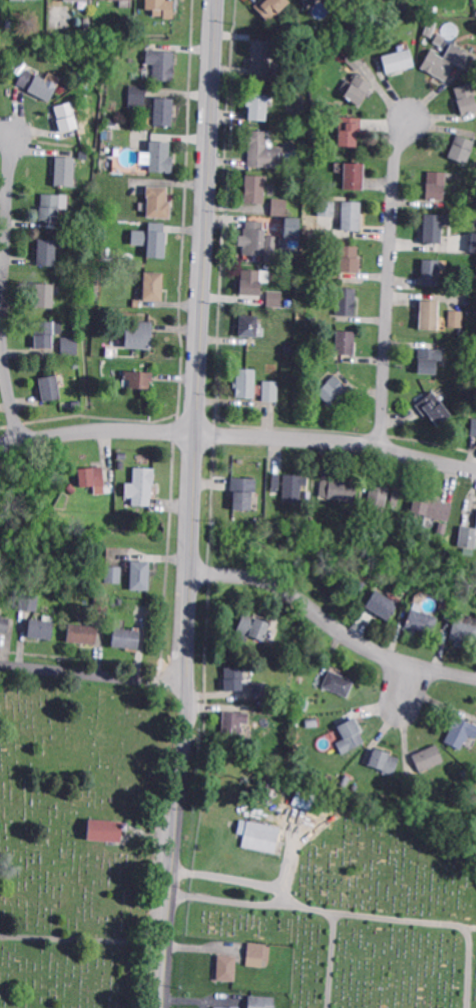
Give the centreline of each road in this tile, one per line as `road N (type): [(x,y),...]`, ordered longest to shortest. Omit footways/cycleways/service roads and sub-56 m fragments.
road 1 (residential): [(217,0),(184,678)]
road 2 (residential): [(0,444),(106,430),(197,432),(355,443),(475,469)]
road 3 (residential): [(381,447),(397,156),(412,119)]
road 4 (residential): [(184,678),(189,712),(166,1007)]
road 5 (residential): [(22,440),(5,357),(14,155),(11,133),(0,134)]
road 6 (residential): [(190,572),(266,578),(370,648),(475,678)]
road 7 (residential): [(0,665),(184,678)]

